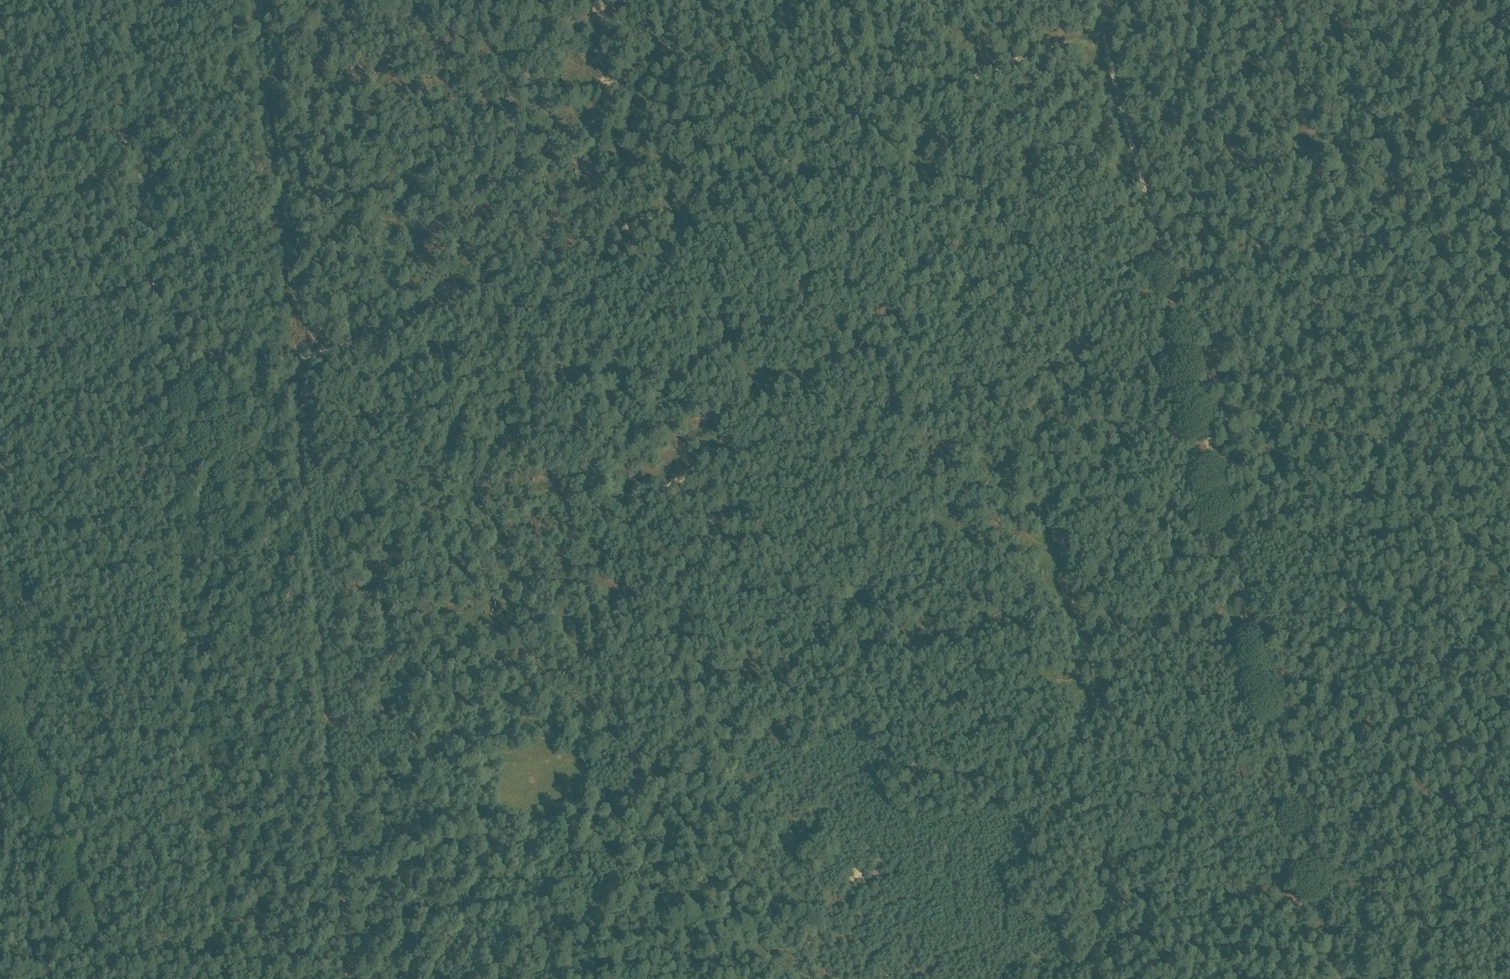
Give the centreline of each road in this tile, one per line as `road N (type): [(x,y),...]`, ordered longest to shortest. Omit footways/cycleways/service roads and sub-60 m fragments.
road 1 (track): [(1107,23),(362,334),(292,351),(161,328)]
road 2 (track): [(1338,978),(1198,407)]
road 3 (track): [(1198,407),(1107,23)]
road 4 (track): [(161,328),(141,132),(0,148)]

